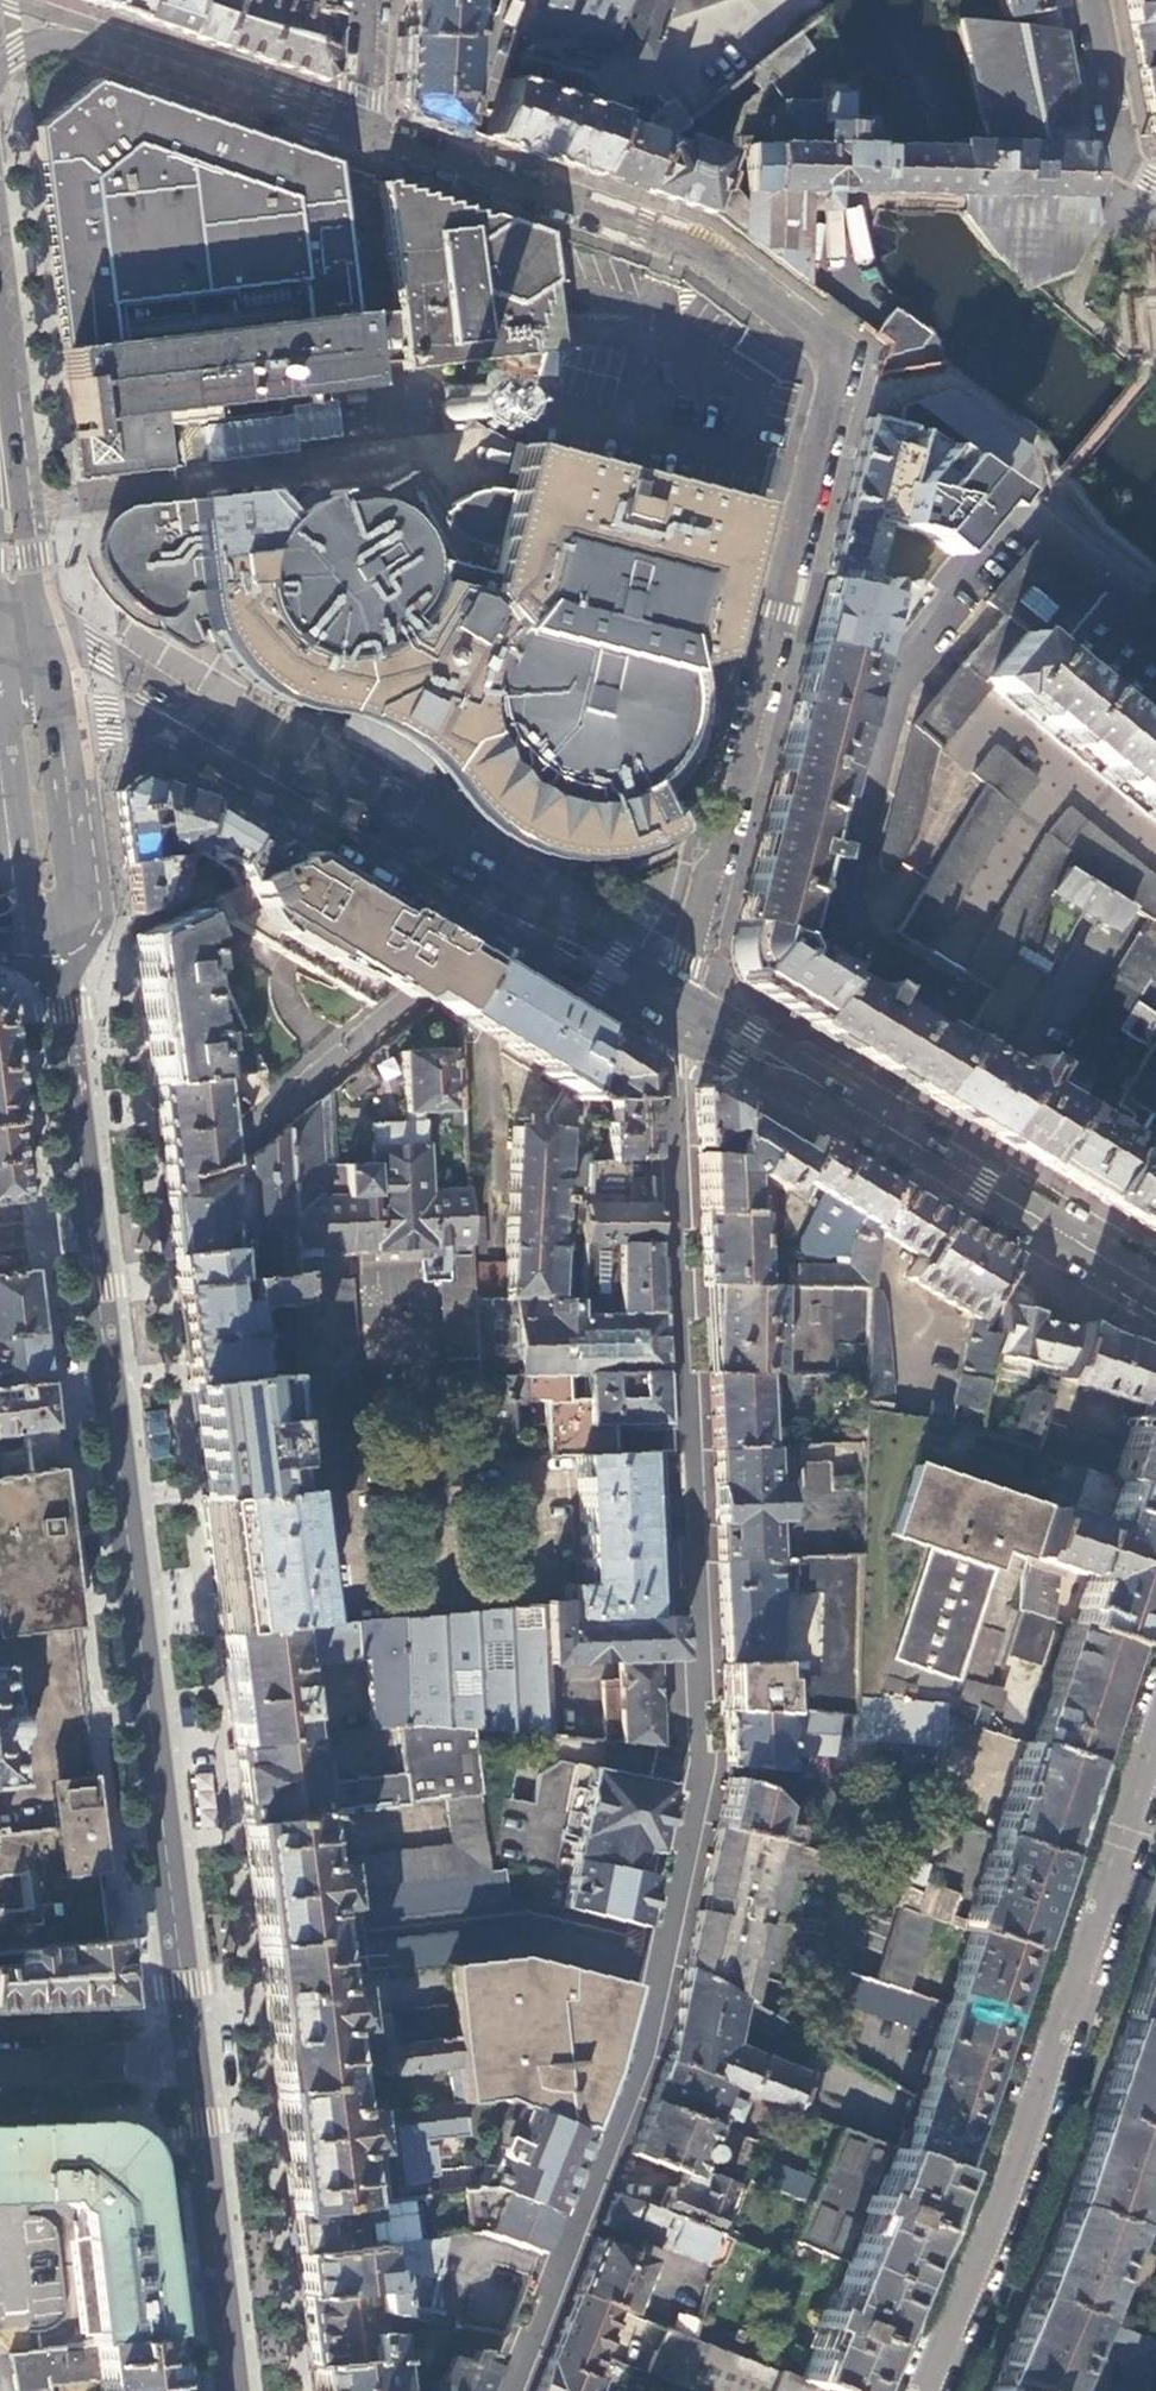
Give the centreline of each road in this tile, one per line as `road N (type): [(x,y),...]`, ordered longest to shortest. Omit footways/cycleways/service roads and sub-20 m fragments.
road 1 (residential): [(674,1029),(672,1153),(699,1770),(649,2021),(510,2390)]
road 2 (residential): [(367,130),(704,248),(841,361),(740,780),(672,990)]
road 3 (residential): [(192,2060),(89,1223)]
road 4 (tertiary): [(924,2390),(1031,2117),(1155,1733)]
road 5 (primary): [(1155,1290),(804,1075)]
road 6 (primary): [(484,906),(195,725)]
road 7 (residential): [(232,2390),(192,2060)]
road 8 (primary): [(45,630),(0,328)]
road 9 (residential): [(103,37),(367,130)]
road 10 (primary): [(484,906),(537,951),(674,1029)]
road 11 (primary): [(83,939),(56,722)]
road 12 (primary): [(672,990),(554,922),(484,906)]
road 13 (primary): [(0,681),(25,885)]
road 14 (residential): [(1099,0),(1132,171),(1155,184)]
road 15 (residential): [(192,2060),(0,2071)]
road 16 (primary): [(195,725),(140,679),(45,630)]
road 17 (residential): [(1026,508),(1155,604)]
road 18 (primary): [(804,1075),(750,1031),(672,990)]
road 19 (residential): [(89,1223),(70,1076)]
road 20 (primary): [(674,1029),(732,1060),(804,1075)]
road 21 (primary): [(56,722),(195,725)]
road 22 (residential): [(367,130),(373,0)]

